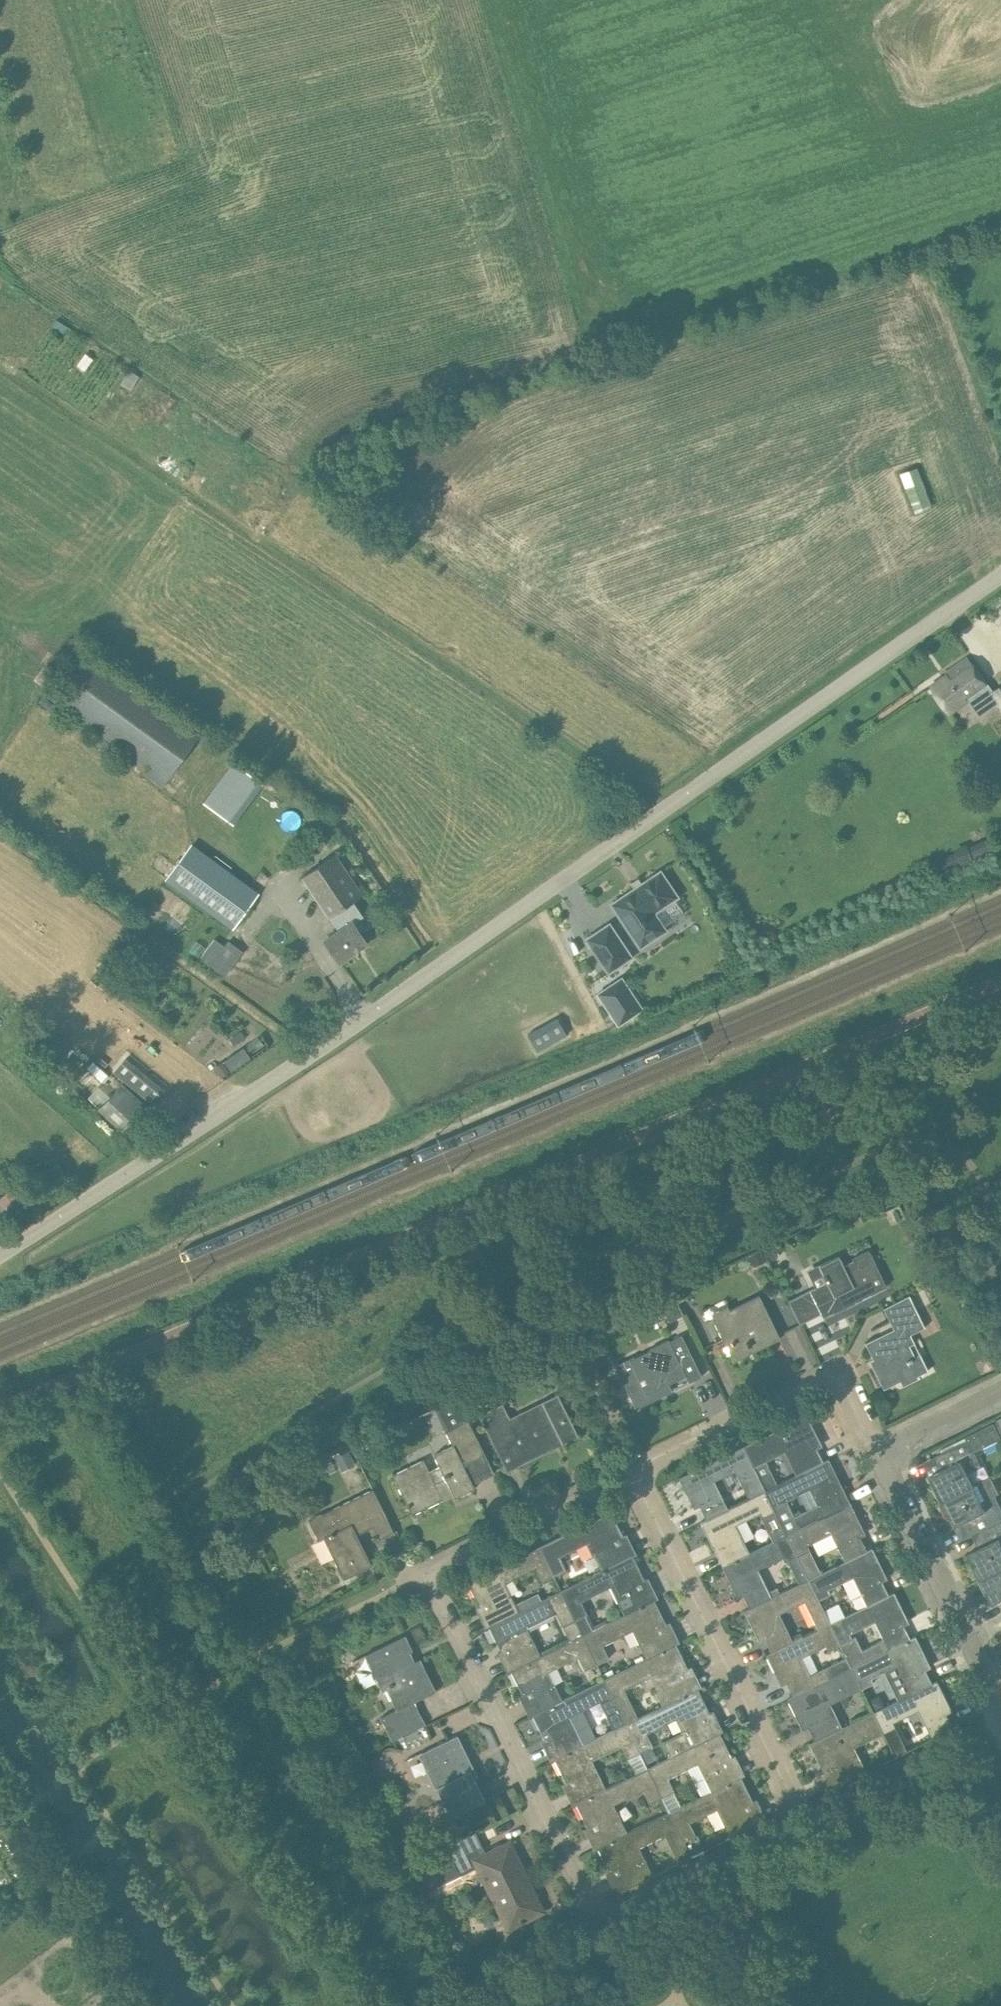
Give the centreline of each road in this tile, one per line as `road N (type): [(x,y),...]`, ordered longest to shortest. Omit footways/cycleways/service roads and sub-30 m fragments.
road 1 (unclassified): [(0,1243),(148,1162),(1000,574)]
road 2 (unclassified): [(0,1409),(1000,981)]
road 3 (residential): [(800,1820),(605,1914),(424,1573),(634,1466)]
road 4 (residential): [(634,1466),(800,1820)]
road 5 (residential): [(634,1466),(810,1381),(834,1378),(846,1387),(878,1452)]
road 6 (residential): [(1000,1703),(878,1452)]
road 7 (residential): [(878,1452),(1000,1390)]

